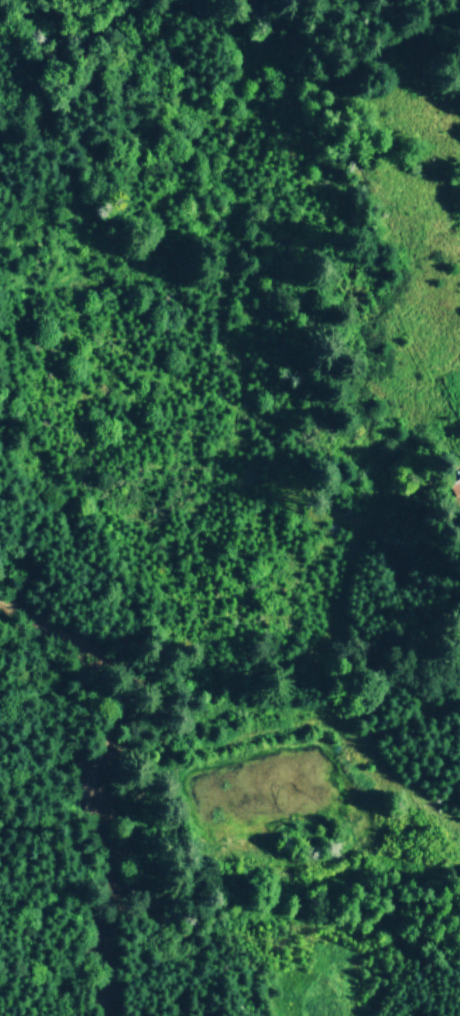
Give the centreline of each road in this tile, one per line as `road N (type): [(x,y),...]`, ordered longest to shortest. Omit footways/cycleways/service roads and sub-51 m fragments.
road 1 (track): [(459,502),(312,583),(127,733),(61,727),(0,706)]

